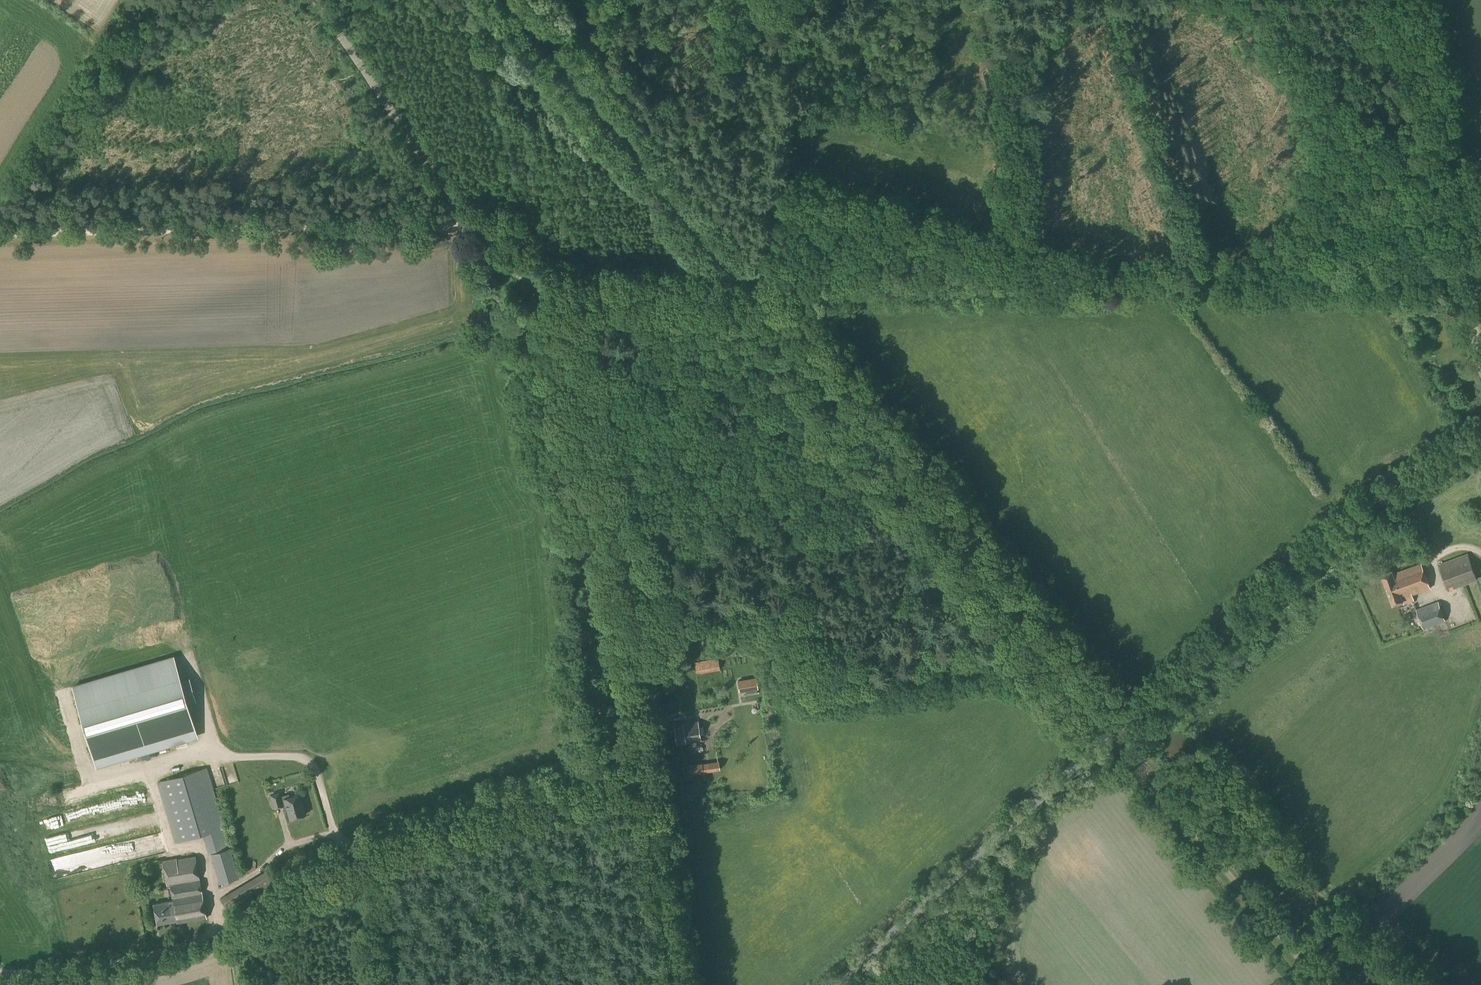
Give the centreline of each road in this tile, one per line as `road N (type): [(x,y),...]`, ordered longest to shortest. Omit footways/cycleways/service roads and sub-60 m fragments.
road 1 (track): [(1480,271),(554,294)]
road 2 (track): [(1105,737),(757,303),(797,50),(785,0)]
road 3 (unclassified): [(638,761),(558,299),(513,269),(468,223),(311,0)]
road 4 (unclassified): [(835,984),(1389,478),(1480,432)]
road 5 (unclassified): [(53,974),(192,941),(374,841),(638,761)]
road 6 (track): [(468,223),(0,234)]
road 7 (track): [(1236,0),(1480,258)]
road 8 (unclassified): [(674,984),(638,761)]
road 9 (track): [(795,66),(864,12),(996,0)]

